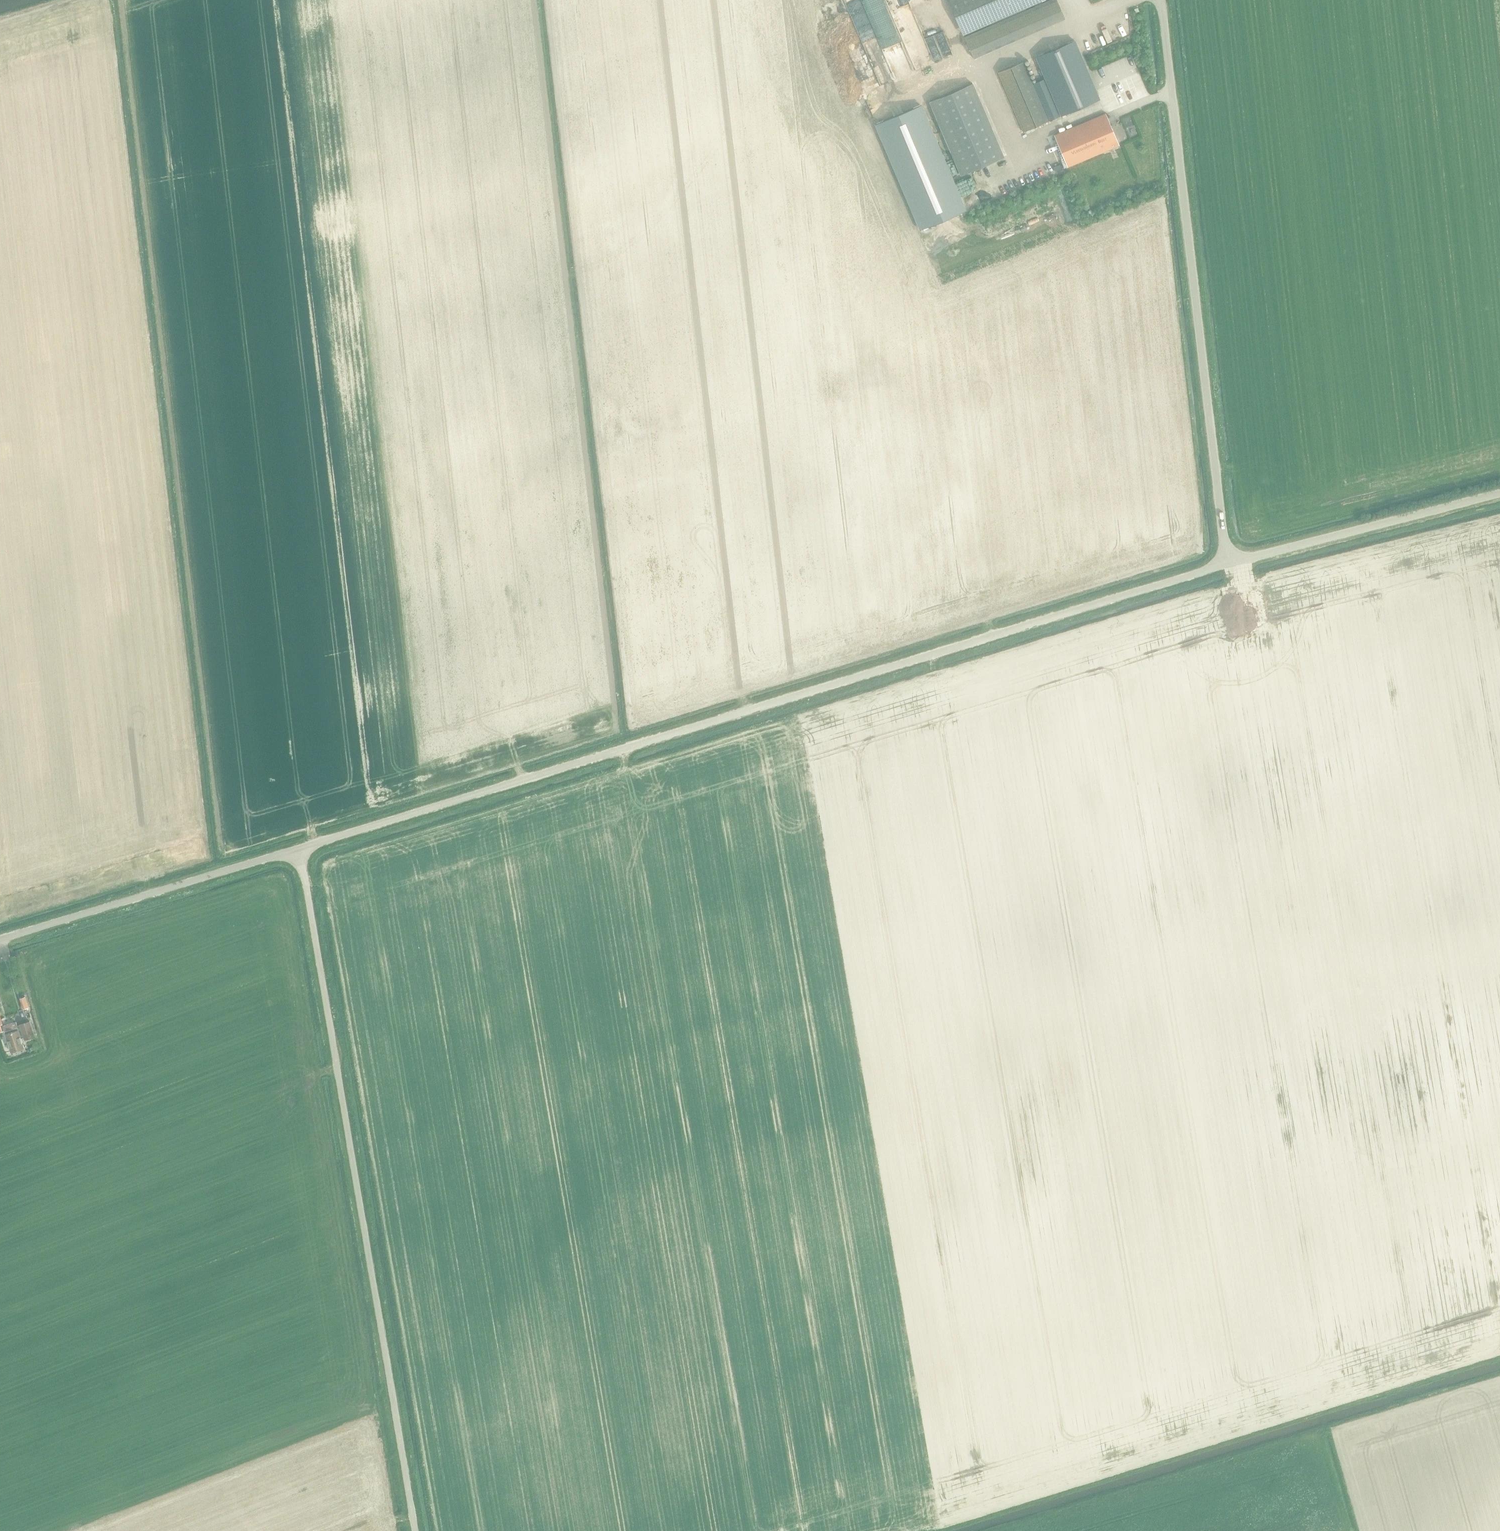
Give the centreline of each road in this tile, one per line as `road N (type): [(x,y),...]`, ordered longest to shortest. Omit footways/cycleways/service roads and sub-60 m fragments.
road 1 (unclassified): [(300,851),(1228,562)]
road 2 (unclassified): [(415,1530),(300,851)]
road 3 (unclassified): [(1228,562),(1159,0)]
road 4 (unclassified): [(0,940),(300,851)]
road 5 (unclassified): [(1228,562),(1499,493)]

